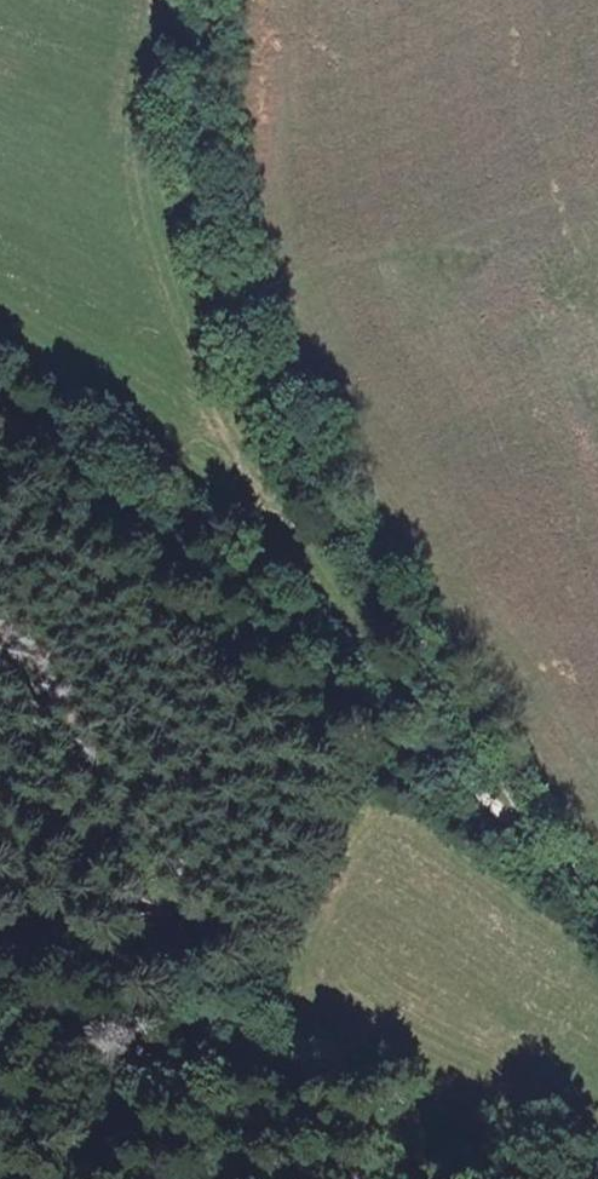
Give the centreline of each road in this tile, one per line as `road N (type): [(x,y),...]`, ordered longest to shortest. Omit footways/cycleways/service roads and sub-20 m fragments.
road 1 (track): [(540,837),(357,539),(235,298),(202,177),(200,136),(222,53),(223,0)]
road 2 (track): [(597,894),(540,837),(504,818),(356,699),(0,393)]

